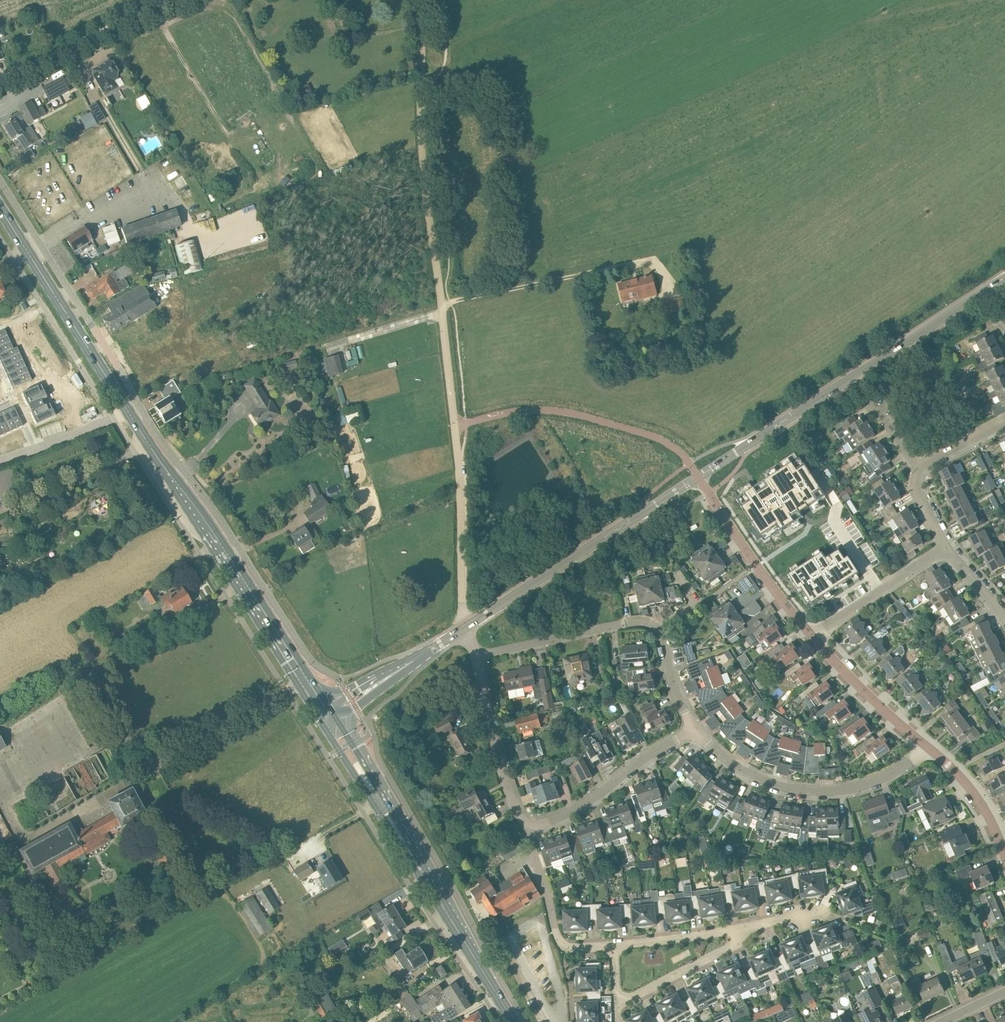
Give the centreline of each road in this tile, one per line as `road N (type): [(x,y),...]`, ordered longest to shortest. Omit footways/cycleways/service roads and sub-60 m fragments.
road 1 (unclassified): [(420,0),(421,149),(455,425),(463,629)]
road 2 (primary): [(329,717),(0,211)]
road 3 (tertiary): [(698,477),(1004,278)]
road 4 (primary): [(513,1021),(329,717)]
road 5 (tertiary): [(463,629),(698,477)]
road 6 (residential): [(928,748),(882,779),(823,792),(762,781),(695,730)]
road 7 (residential): [(530,824),(550,822),(591,800),(695,730)]
road 8 (residential): [(661,631),(630,621),(475,656)]
road 9 (track): [(0,79),(167,0)]
road 10 (residential): [(530,824),(515,812),(475,656)]
road 11 (residential): [(928,748),(811,635)]
road 12 (residential): [(811,635),(945,546)]
road 13 (tertiary): [(329,717),(463,629)]
road 14 (residential): [(616,999),(728,947),(730,929)]
road 15 (residential): [(1004,856),(984,807),(928,748)]
road 16 (residential): [(564,946),(530,824)]

